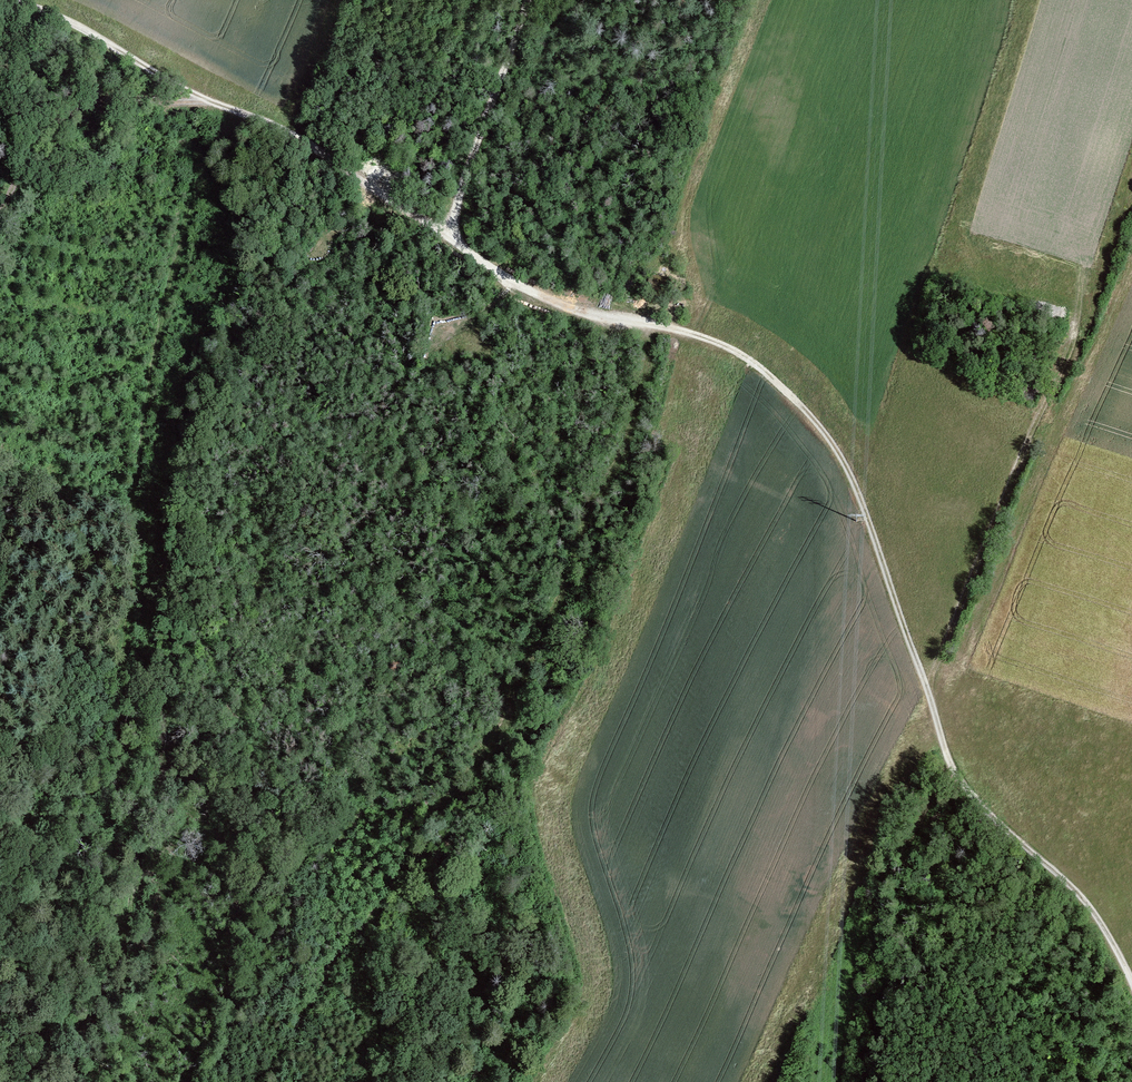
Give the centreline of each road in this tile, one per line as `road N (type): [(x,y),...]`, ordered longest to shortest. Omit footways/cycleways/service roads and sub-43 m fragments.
road 1 (track): [(1131,984),(1087,906),(953,768),(848,472),(776,380),(727,346),(560,305),(501,274),(299,139),(9,0)]
road 2 (track): [(236,111),(130,466),(124,592),(137,877),(118,966),(62,1081)]
road 3 (track): [(648,324),(625,429),(514,692),(353,965),(264,1081)]
road 4 (track): [(450,239),(525,0)]
road 5 (track): [(948,758),(897,858),(871,868)]

